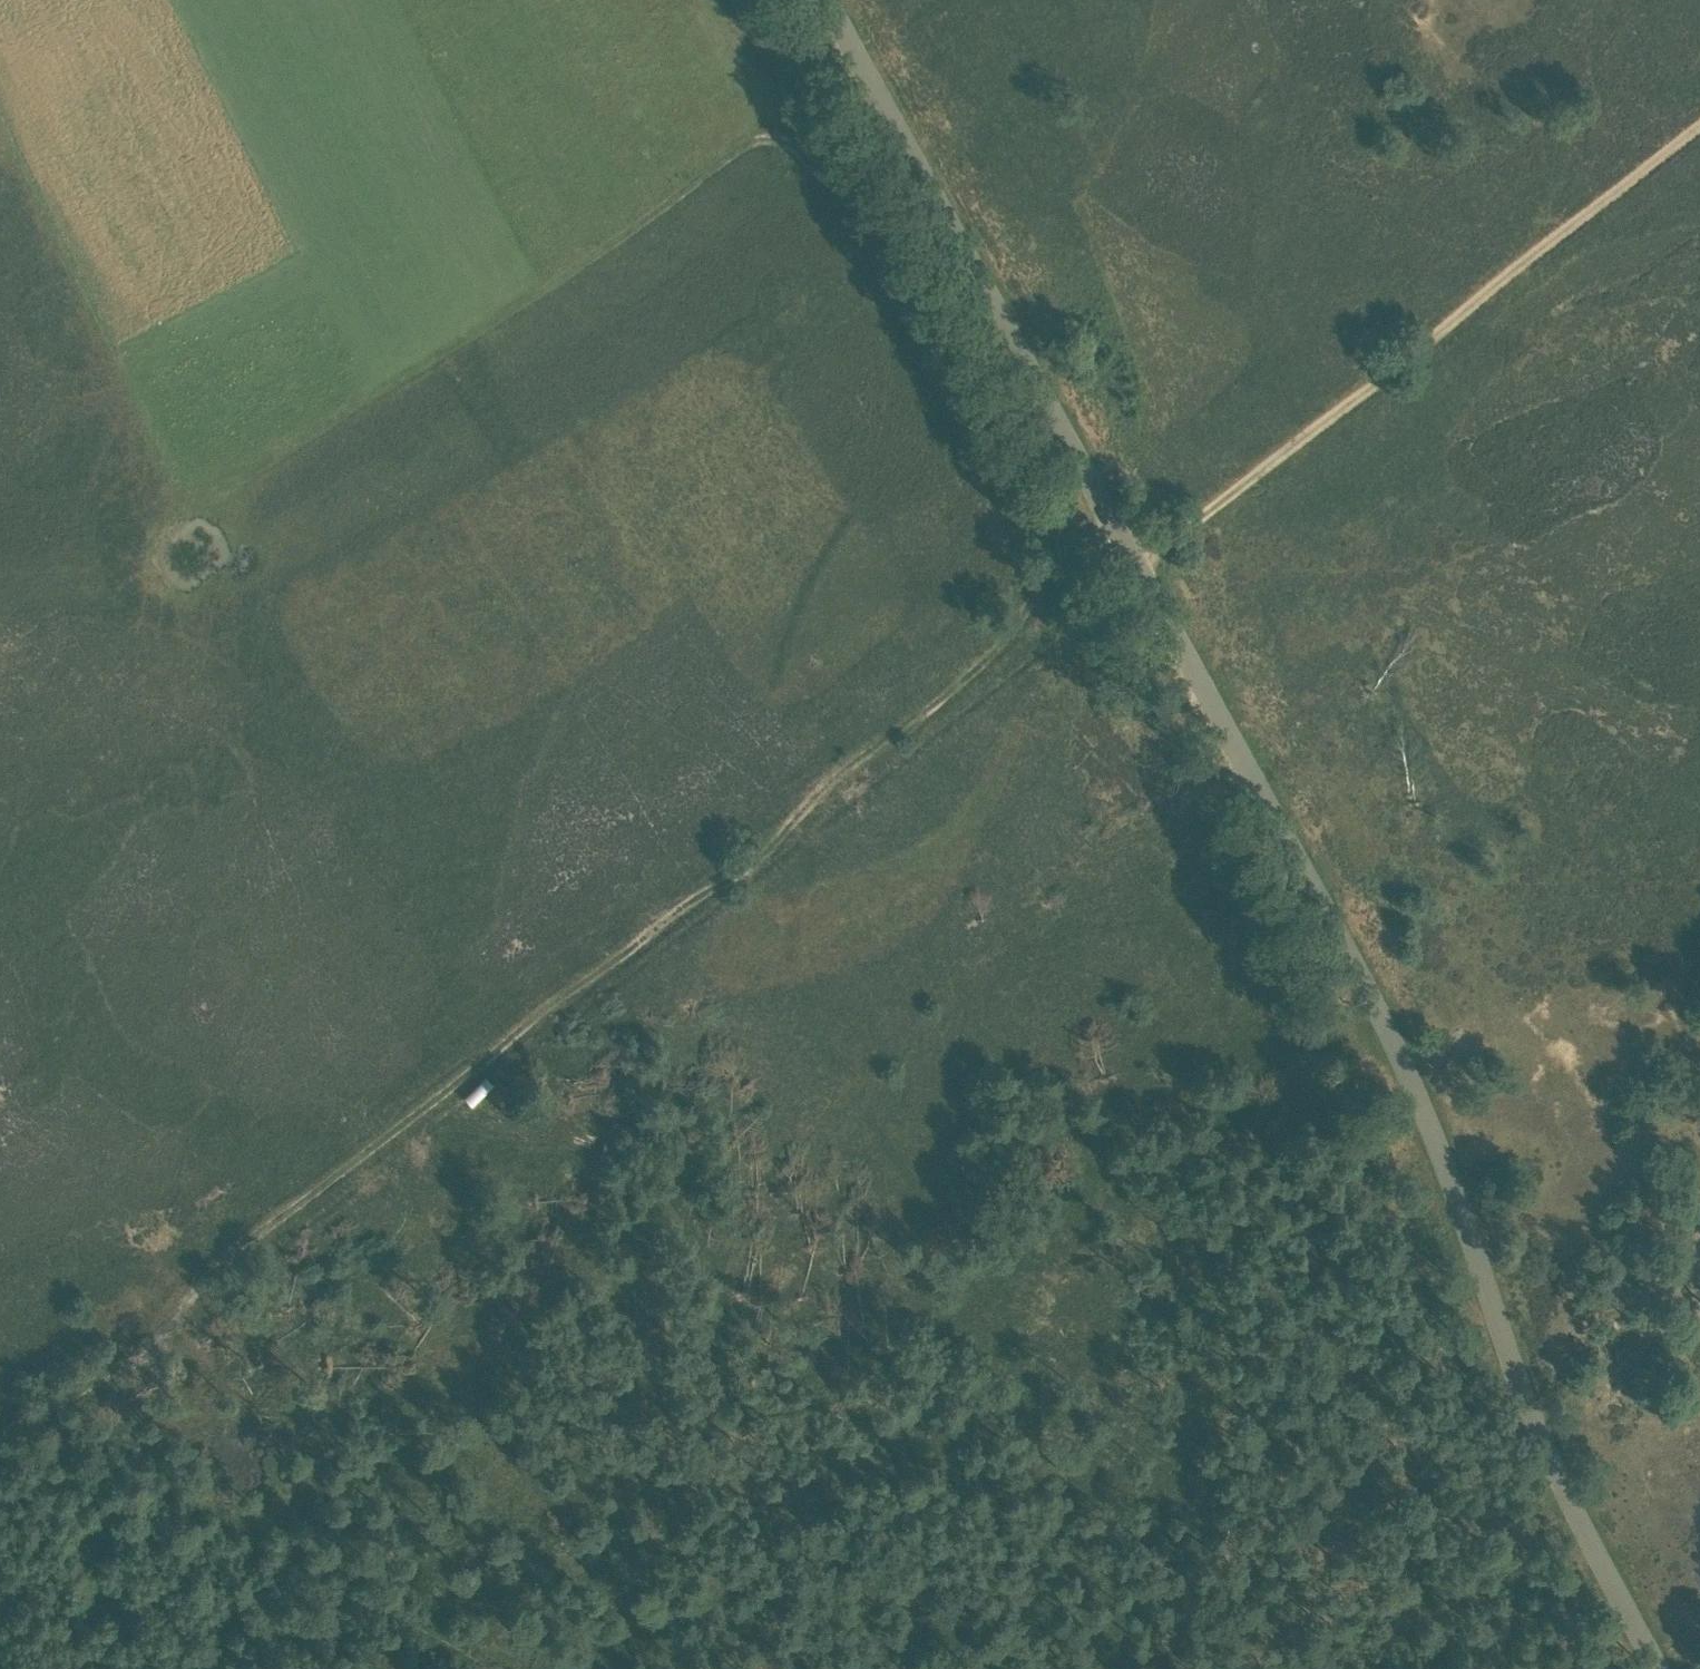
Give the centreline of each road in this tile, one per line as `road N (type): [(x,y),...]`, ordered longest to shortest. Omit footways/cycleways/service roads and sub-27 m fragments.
road 1 (unclassified): [(1643,1668),(1577,1540),(1464,1222),(1122,540),(834,0)]
road 2 (track): [(1122,540),(1069,567),(999,655),(657,932),(59,1401),(0,1468)]
road 3 (track): [(1133,563),(1699,125)]

